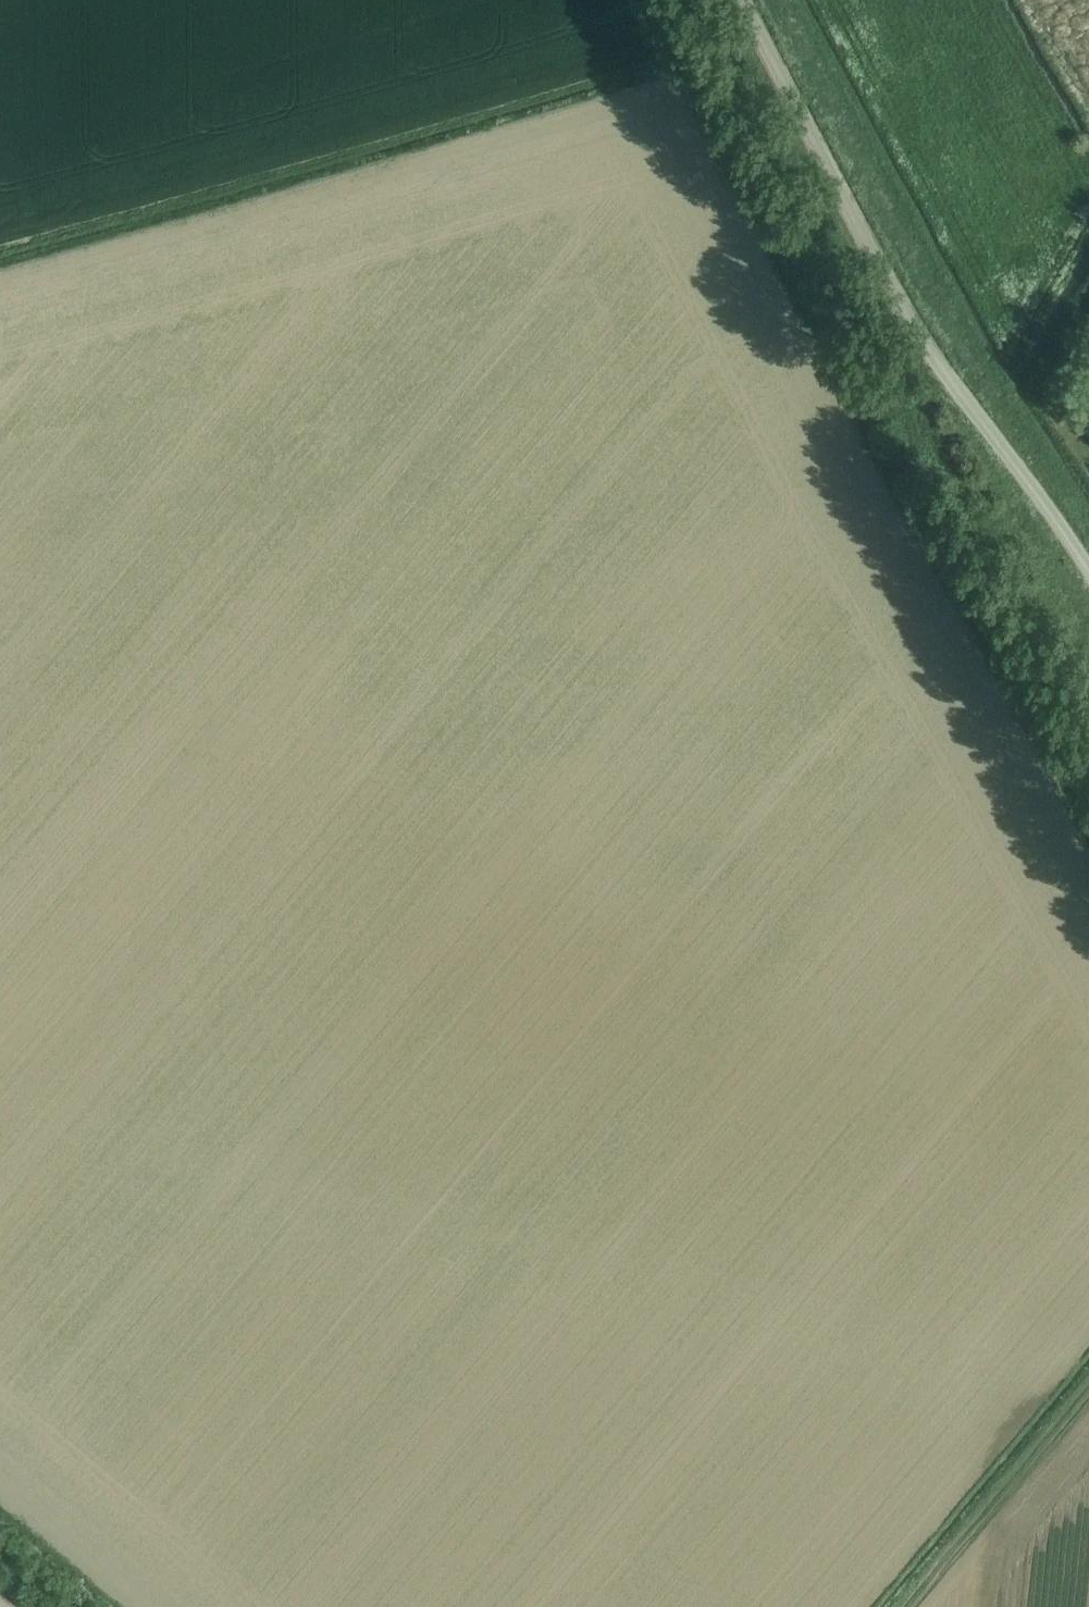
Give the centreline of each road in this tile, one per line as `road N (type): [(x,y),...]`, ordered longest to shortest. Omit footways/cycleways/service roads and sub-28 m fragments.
road 1 (unclassified): [(1088,568),(922,342),(739,0)]
road 2 (track): [(905,1606),(1088,1389)]

